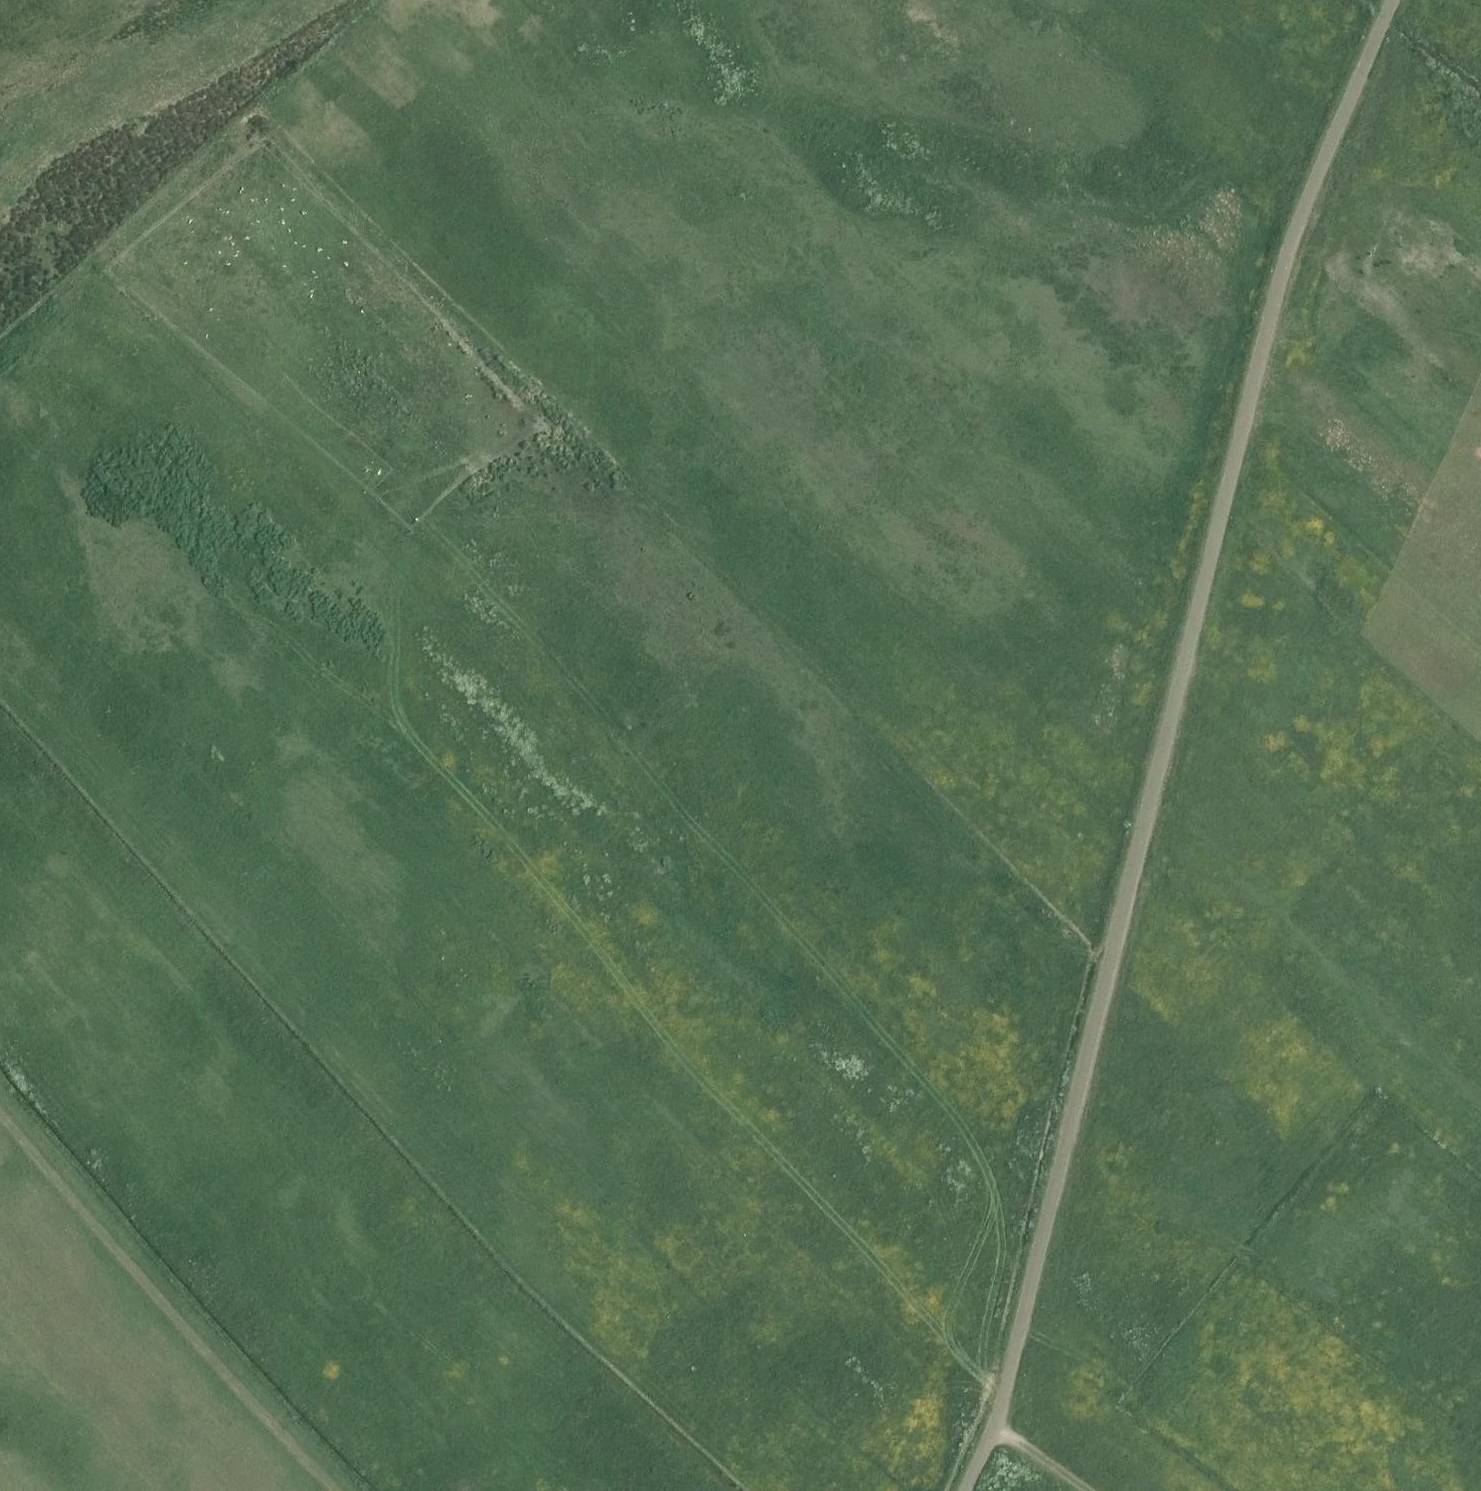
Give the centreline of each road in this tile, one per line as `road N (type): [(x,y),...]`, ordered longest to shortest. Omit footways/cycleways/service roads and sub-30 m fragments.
road 1 (track): [(0,1107),(337,1490)]

